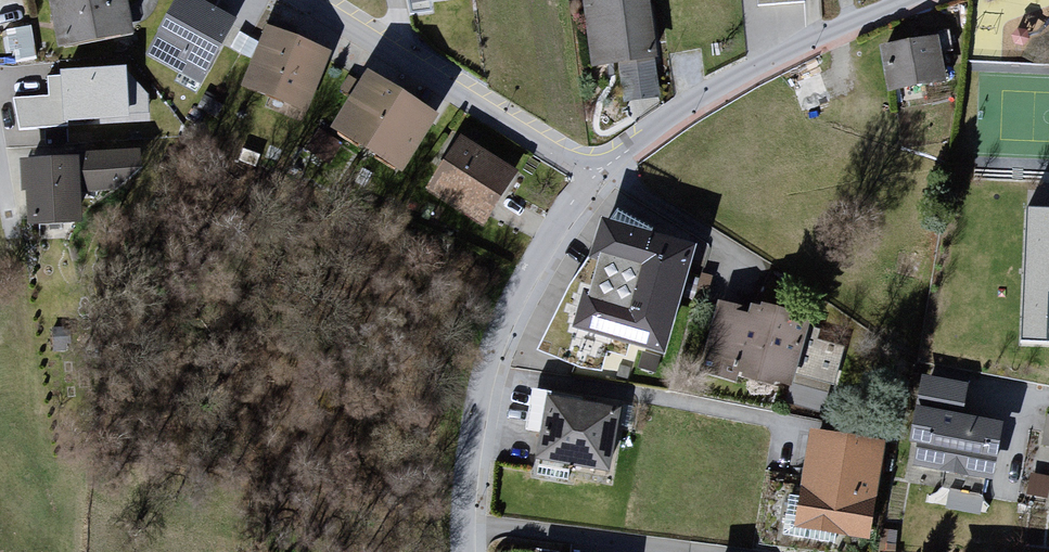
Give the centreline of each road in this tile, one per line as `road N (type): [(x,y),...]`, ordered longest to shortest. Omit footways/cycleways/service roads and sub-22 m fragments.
road 1 (residential): [(598,174),(573,201),(500,324),(470,451),(463,551)]
road 2 (residential): [(903,0),(690,101),(598,174)]
road 3 (residential): [(386,50),(598,174)]

